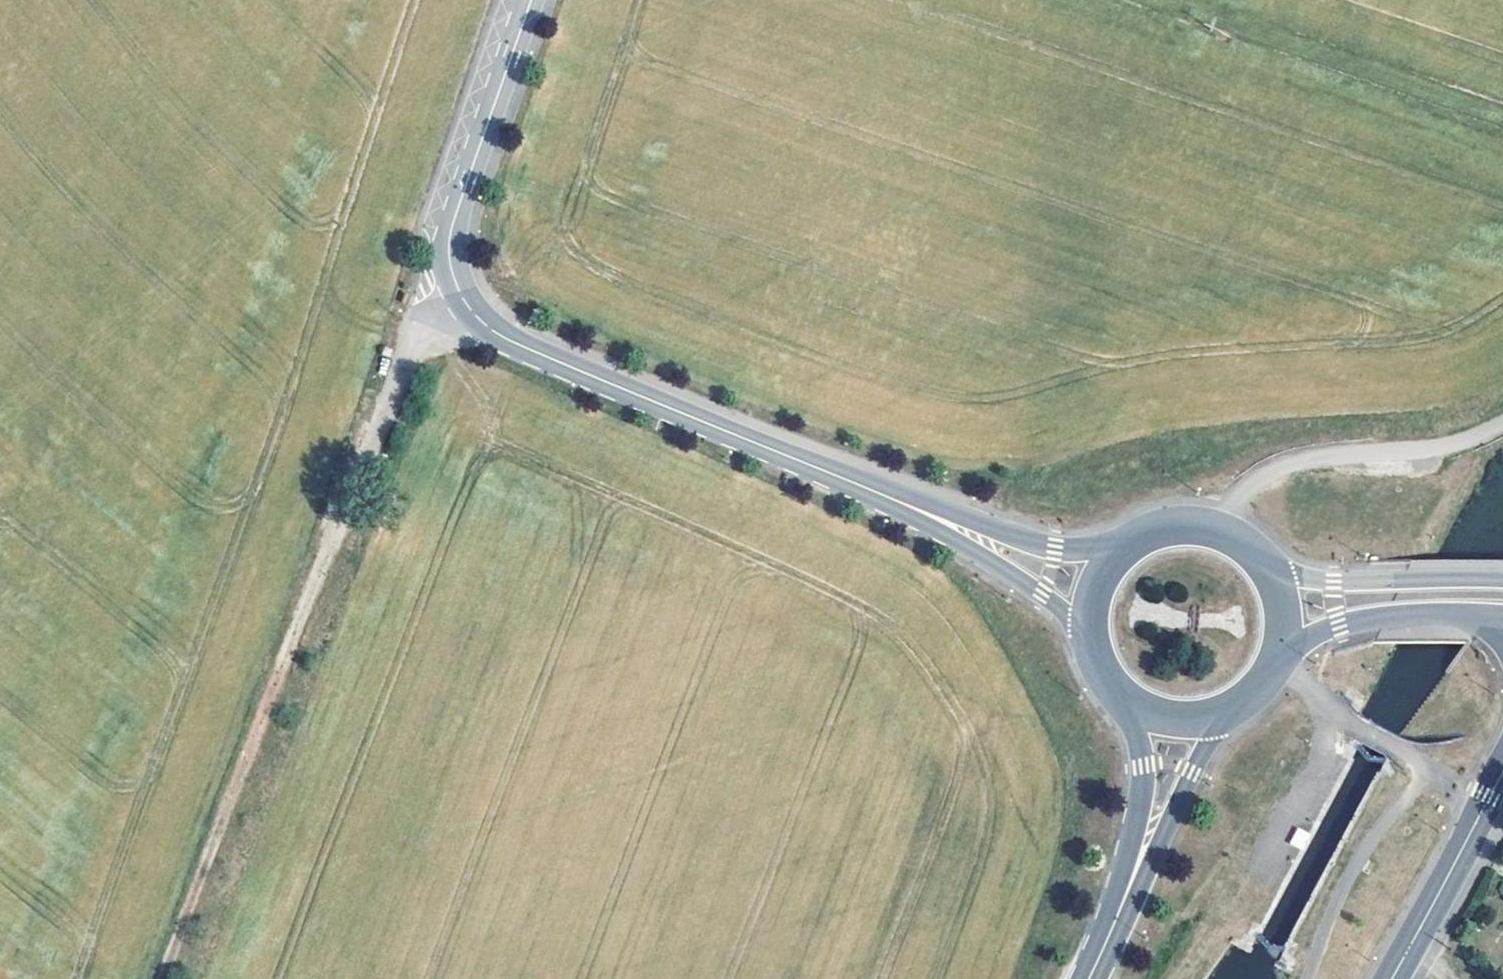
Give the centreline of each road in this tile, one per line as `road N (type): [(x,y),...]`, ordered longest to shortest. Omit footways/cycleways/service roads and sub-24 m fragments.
road 1 (unclassified): [(915,514),(495,333),(470,310),(453,276),(447,237),(532,0)]
road 2 (track): [(168,978),(306,609)]
road 3 (unclassified): [(1502,584),(1355,586),(1271,569)]
road 4 (unclassified): [(1273,661),(1337,625),(1492,618)]
road 5 (unclassified): [(915,514),(1087,632)]
road 6 (unclassified): [(1116,547),(1054,554),(915,514)]
road 7 (unclassified): [(1390,978),(1488,797)]
road 8 (unclassified): [(1131,887),(1219,712)]
road 9 (unclassified): [(1126,698),(1141,788),(1131,887)]
road 10 (unclassified): [(1271,569),(1253,547),(1217,528),(1184,523),(1146,529),(1116,547)]

